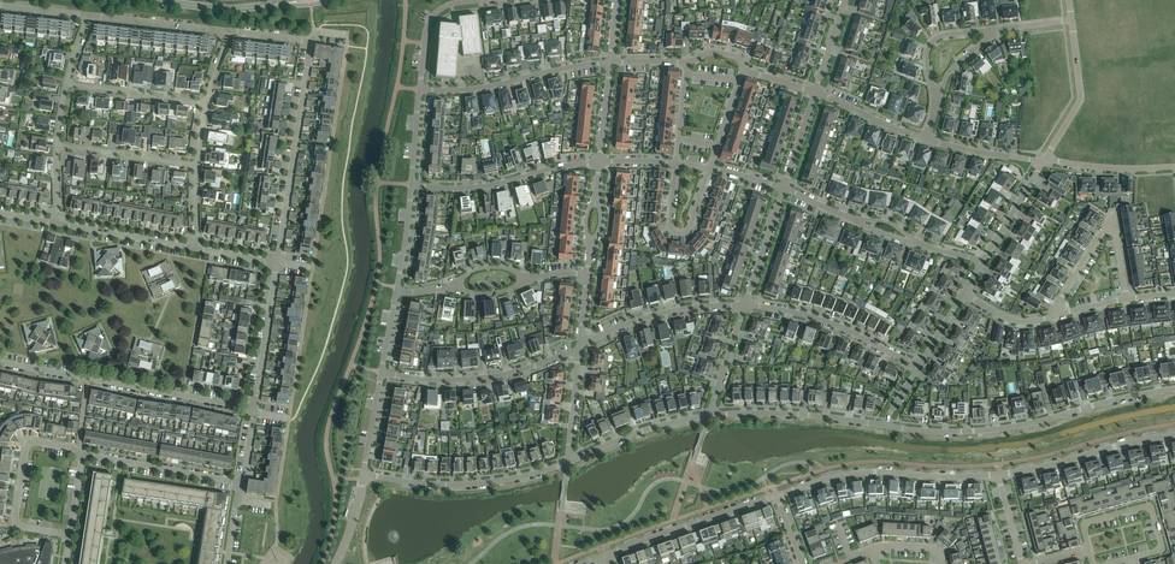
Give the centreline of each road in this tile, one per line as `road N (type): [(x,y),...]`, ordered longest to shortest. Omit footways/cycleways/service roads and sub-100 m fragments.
road 1 (residential): [(886,426),(1003,428),(1174,388)]
road 2 (residential): [(254,408),(0,362)]
road 3 (residential): [(777,496),(863,472),(998,474)]
road 4 (residential): [(277,262),(311,41)]
road 5 (residential): [(363,474),(473,484),(572,460)]
road 6 (residential): [(381,374),(484,378),(579,347)]
road 7 (residential): [(420,90),(480,88),(610,63)]
road 8 (residential): [(412,185),(483,186),(599,163)]
road 9 (residential): [(69,534),(16,521),(27,449),(36,442),(83,456)]
road 10 (residential): [(745,306),(824,321),(920,365)]
road 11 (residential): [(998,474),(1174,434)]
road 12 (residential): [(777,496),(609,553)]
road 13 (residential): [(711,415),(802,415),(886,426)]
road 14 (residential): [(1127,299),(1117,237),(1107,230),(1056,315)]
road 15 (residential): [(579,347),(660,313),(745,306)]
road 16 (residential): [(1136,558),(1163,551),(1150,507),(1082,525),(1087,552)]
road 17 (residential): [(242,483),(83,456)]
road 18 (residential): [(1044,160),(1081,98),(1072,20)]
road 19 (residential): [(254,408),(277,262)]
road 20 (residential): [(676,163),(670,223),(679,232),(690,226),(710,168)]
road 21 (residential): [(572,460),(653,427),(711,415)]
road 22 (residential): [(207,104),(66,85)]
road 23 (residential): [(197,165),(57,146)]
road 24 (residential): [(229,31),(89,15)]
road 25 (residential): [(196,249),(58,223)]
road 26 (secondary): [(275,4),(228,9),(145,0)]
road 27 (residential): [(1044,160),(1174,167)]
road 28 (residential): [(937,100),(927,65),(932,43),(997,29)]
road 29 (residential): [(783,188),(745,306)]
road 30 (residential): [(420,90),(431,19),(448,5),(476,0)]
road 31 (residential): [(815,91),(926,139)]
road 32 (residential): [(926,139),(1044,160)]

